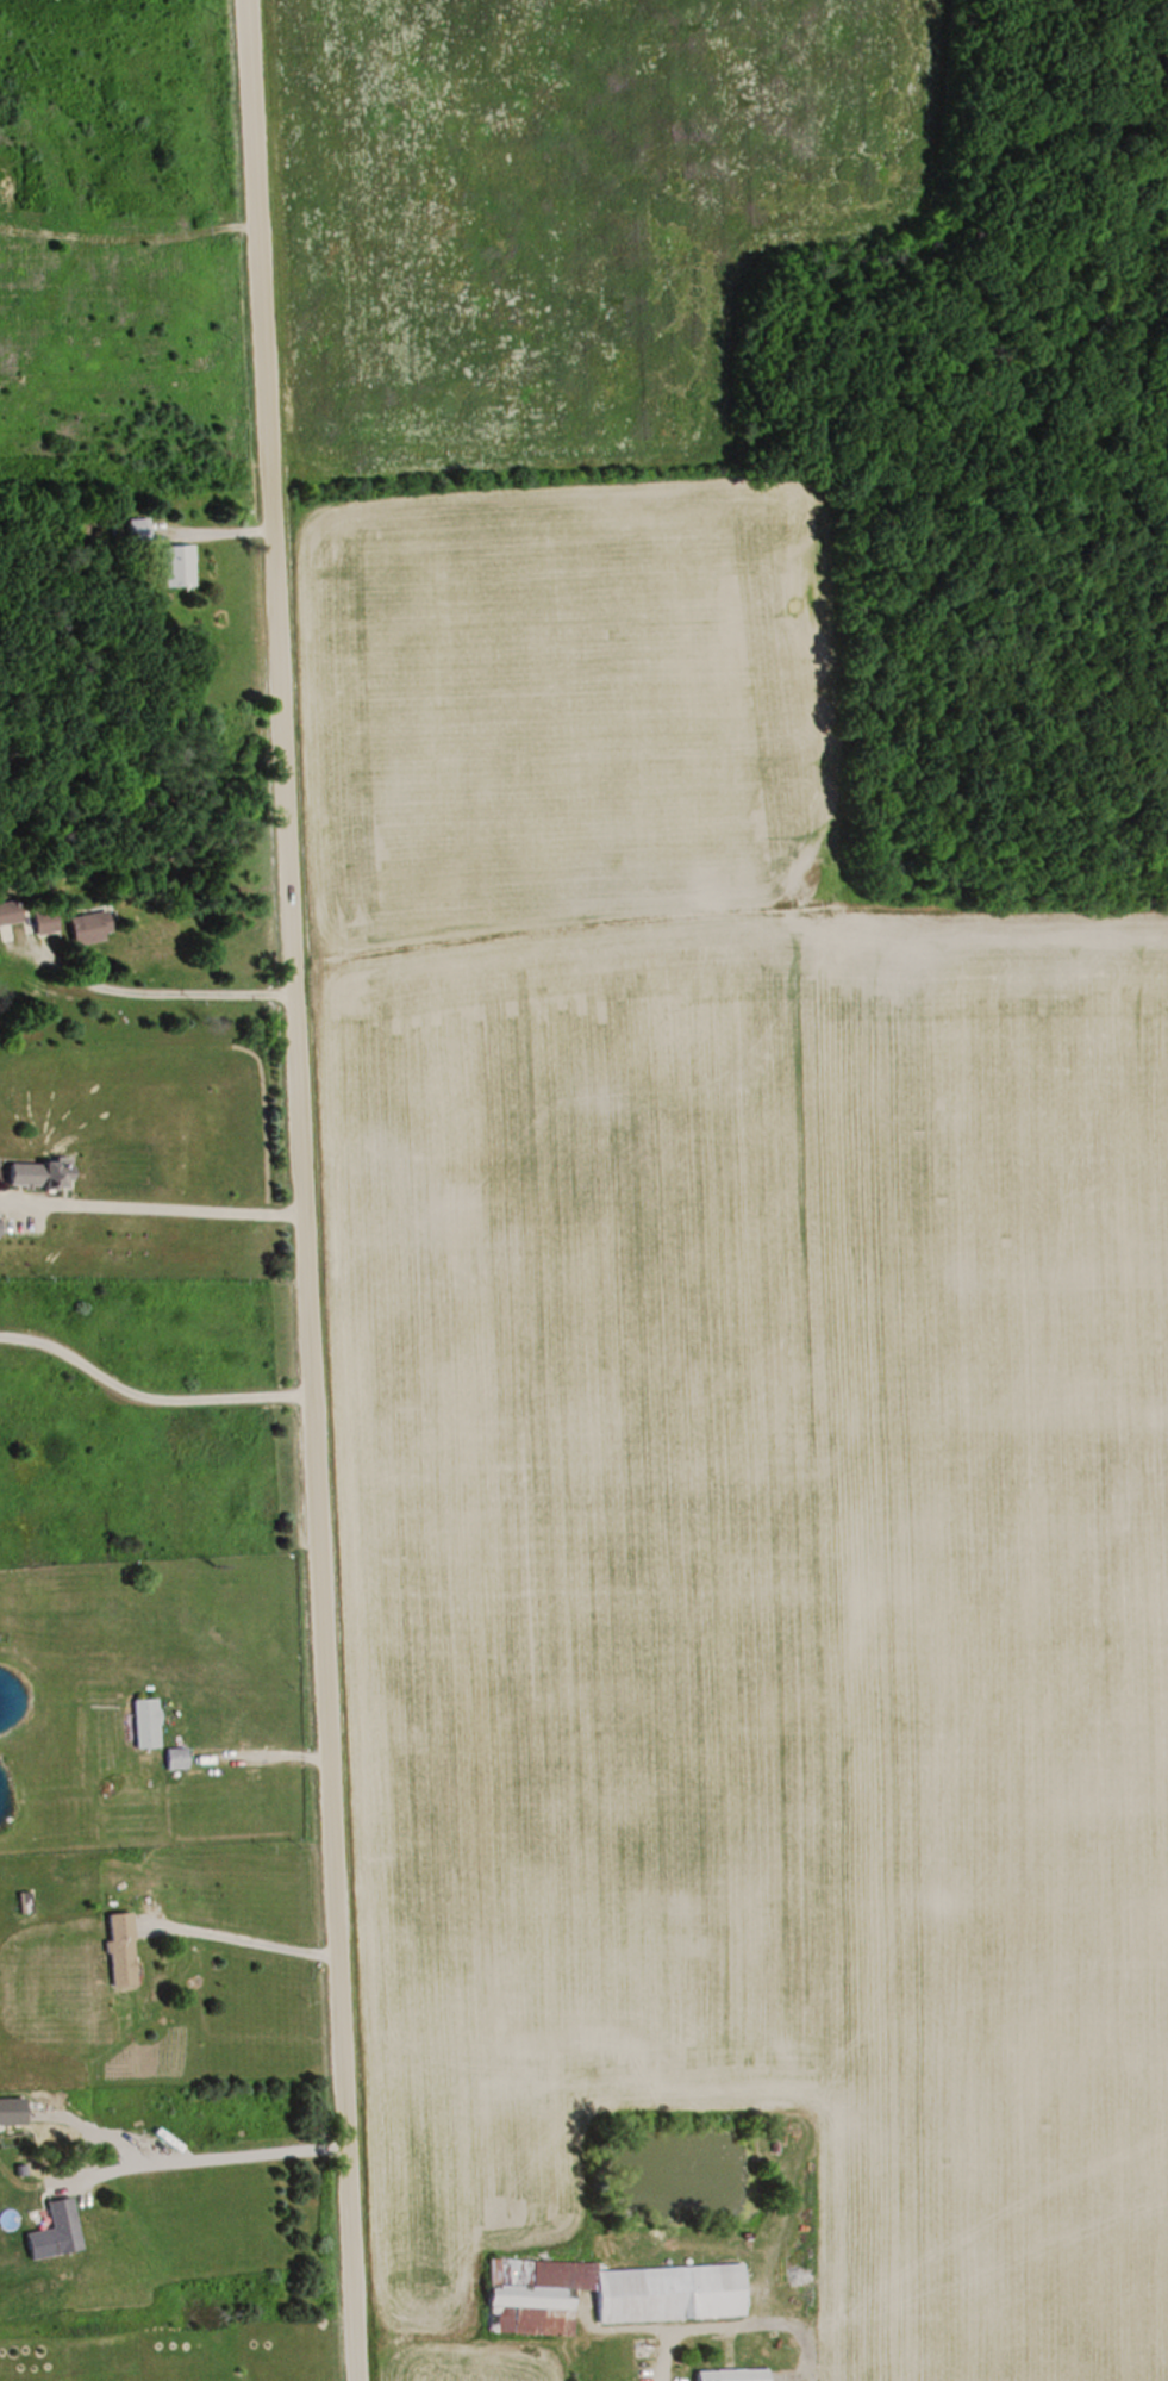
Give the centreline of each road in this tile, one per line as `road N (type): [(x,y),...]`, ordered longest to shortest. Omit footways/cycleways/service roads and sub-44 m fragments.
road 1 (residential): [(354,2380),(243,0)]

